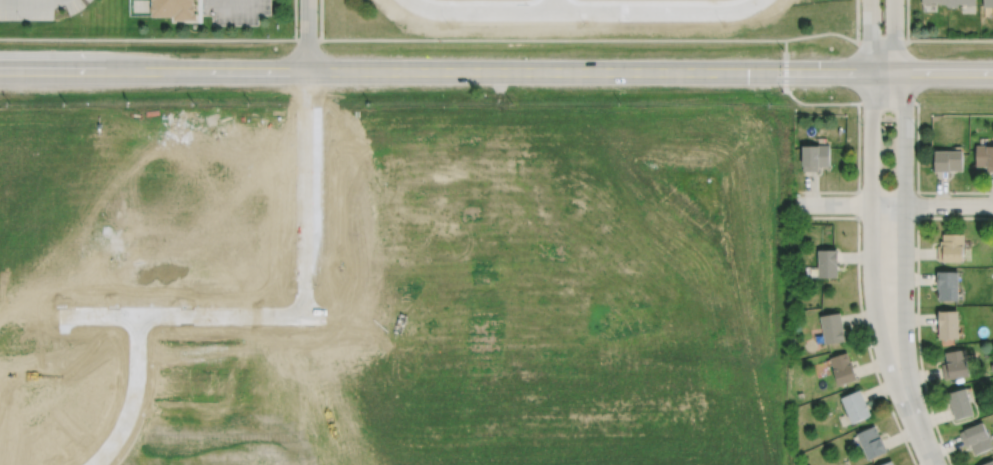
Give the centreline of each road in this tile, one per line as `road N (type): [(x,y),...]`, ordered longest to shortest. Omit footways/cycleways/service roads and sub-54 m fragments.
road 1 (secondary): [(872,73),(0,73)]
road 2 (residential): [(872,73),(871,286),(882,352),(911,408)]
road 3 (residential): [(911,408),(901,73)]
road 4 (residential): [(794,204),(992,205)]
road 5 (secondary): [(992,73),(872,73)]

